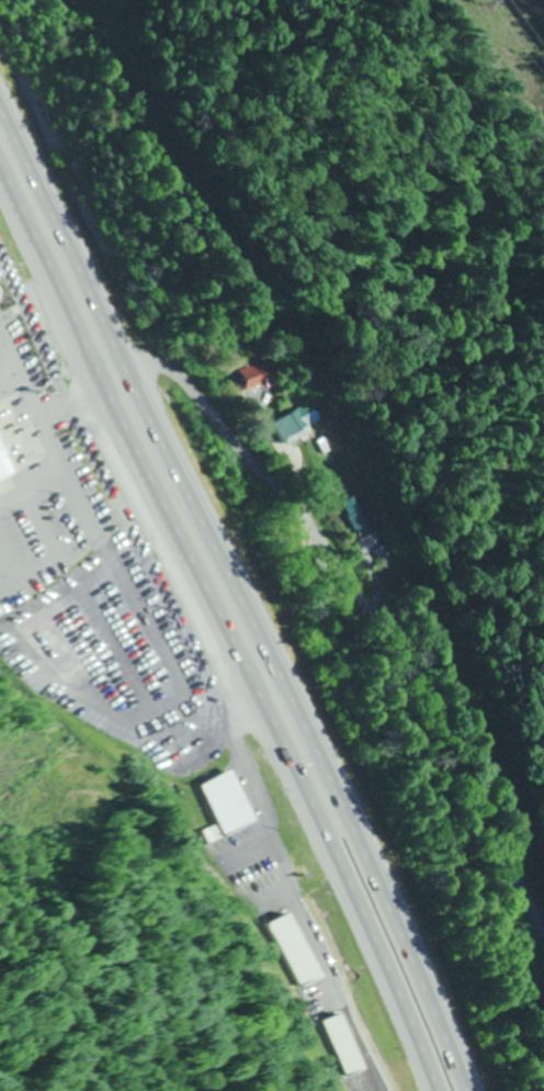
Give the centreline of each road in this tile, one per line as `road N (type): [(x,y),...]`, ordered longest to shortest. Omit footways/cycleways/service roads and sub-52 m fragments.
road 1 (trunk): [(467,1090),(348,812),(0,100)]
road 2 (trunk): [(0,179),(270,723),(431,1090)]
road 3 (residential): [(543,959),(515,888),(282,487),(173,369),(128,361)]

